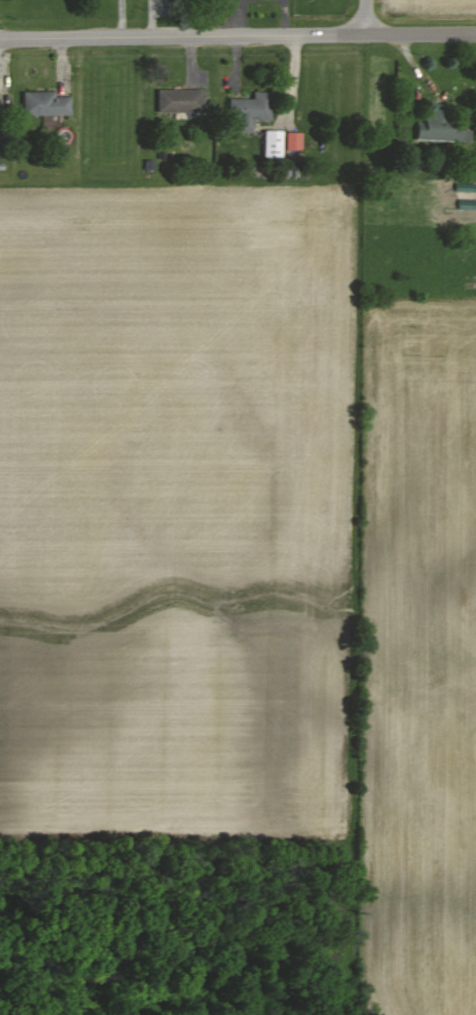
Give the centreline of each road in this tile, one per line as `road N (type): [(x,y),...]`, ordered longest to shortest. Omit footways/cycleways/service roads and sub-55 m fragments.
road 1 (tertiary): [(0,37),(475,31)]

